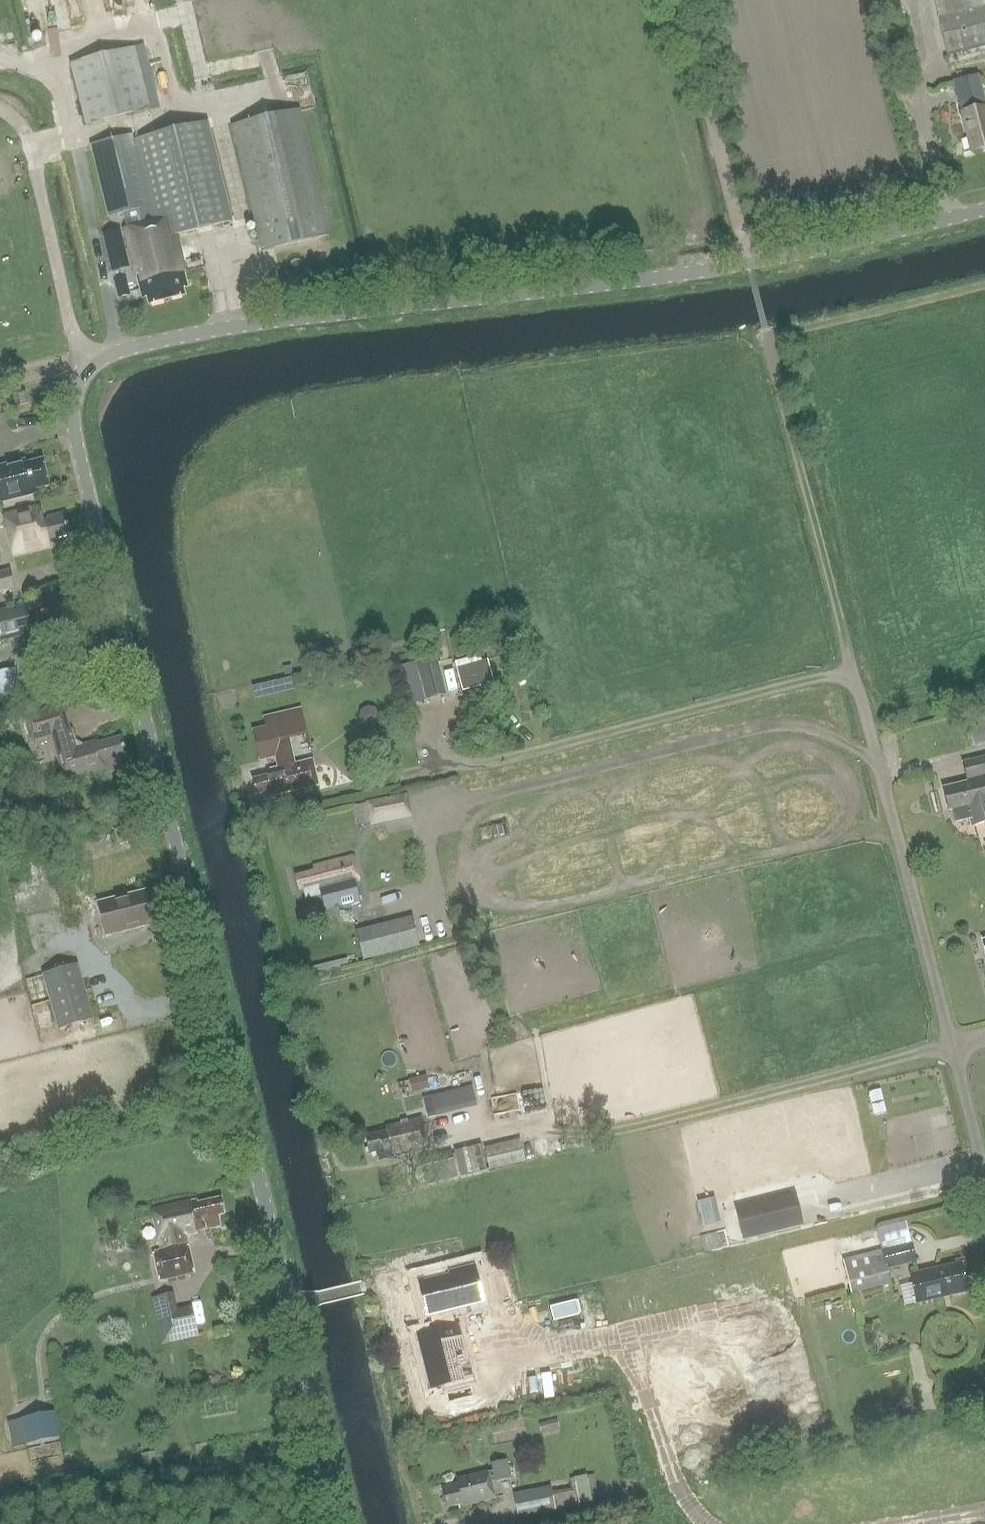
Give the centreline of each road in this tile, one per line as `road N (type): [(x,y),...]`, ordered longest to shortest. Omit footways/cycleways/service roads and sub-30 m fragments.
road 1 (unclassified): [(345,1523),(75,425),(85,368),(121,349),(748,260),(984,200)]
road 2 (track): [(984,284),(766,334),(851,664),(519,752),(495,628),(311,678)]
road 3 (track): [(984,1181),(851,664)]
road 4 (track): [(950,1045),(541,1148)]
road 5 (track): [(85,368),(35,148),(12,110),(0,108)]
road 6 (track): [(683,0),(748,260)]

